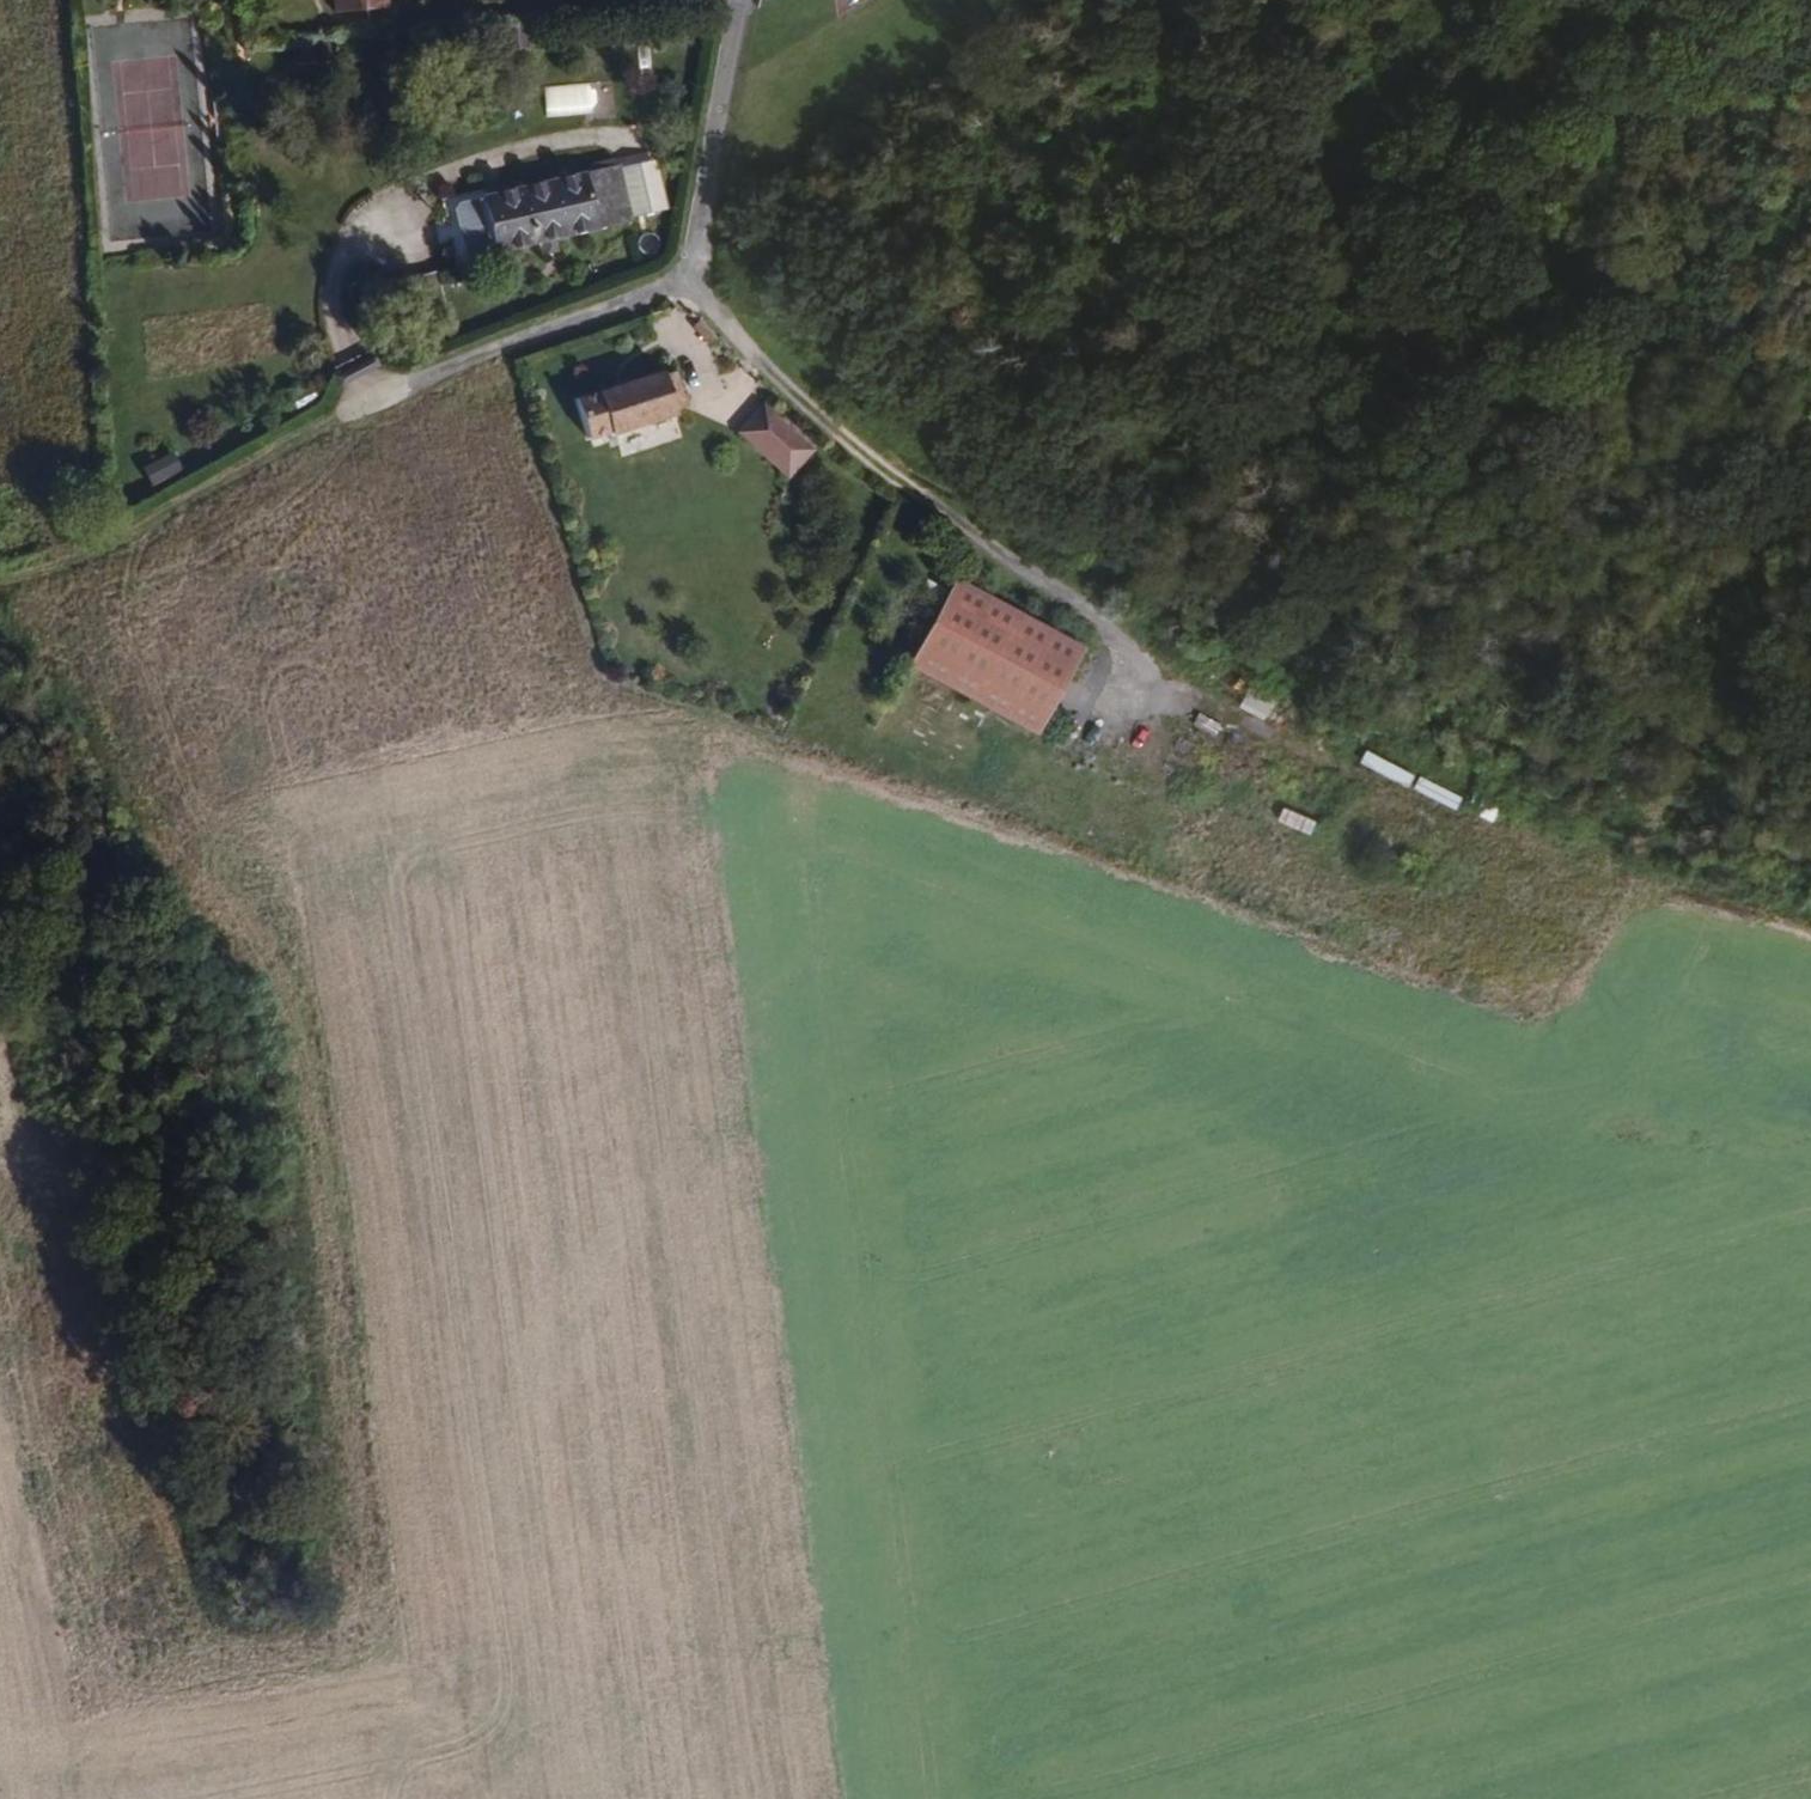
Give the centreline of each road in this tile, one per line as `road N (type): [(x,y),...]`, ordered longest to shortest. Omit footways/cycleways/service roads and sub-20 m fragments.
road 1 (track): [(0,593),(174,543),(395,396),(702,295),(990,536),(1153,632),(1515,789),(1810,887)]
road 2 (unclassified): [(702,295),(739,0)]

